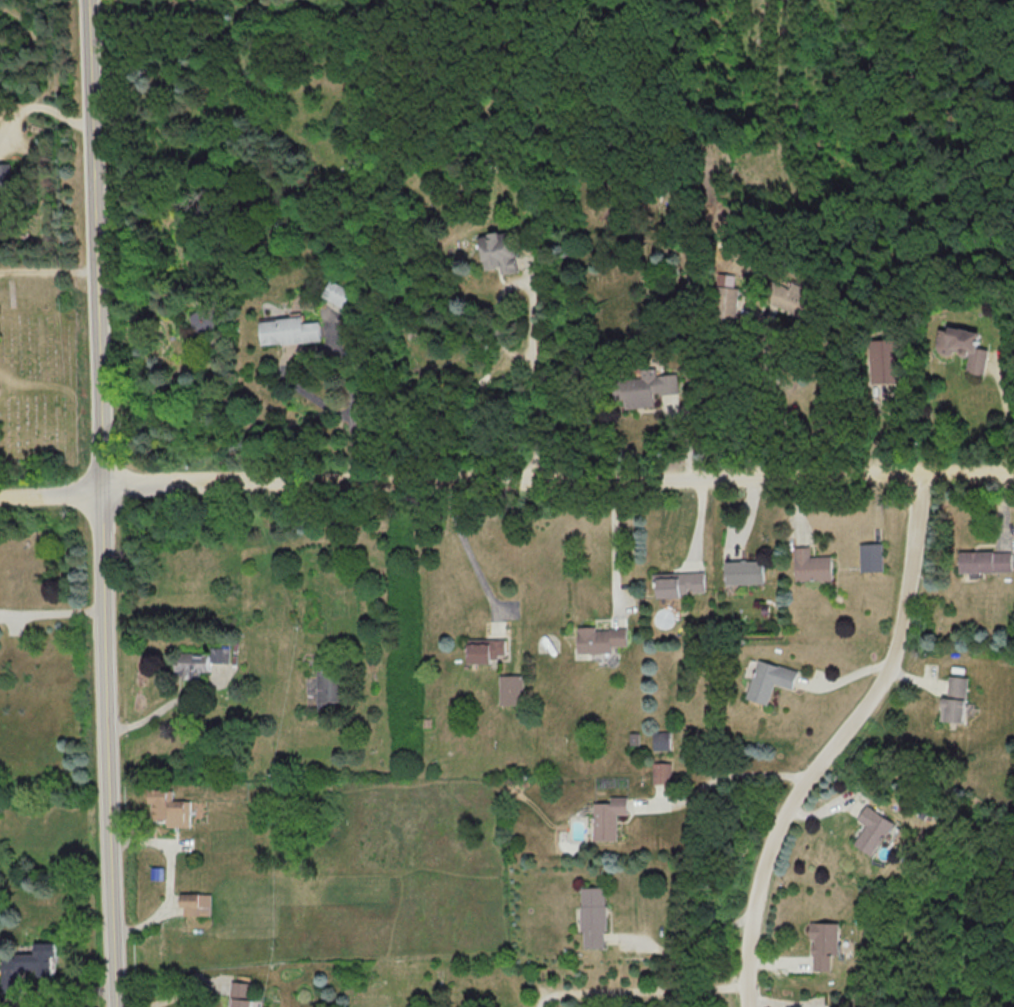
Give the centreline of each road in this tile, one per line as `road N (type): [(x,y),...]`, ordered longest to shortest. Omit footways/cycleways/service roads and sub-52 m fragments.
road 1 (residential): [(0,490),(1013,467)]
road 2 (tertiary): [(93,0),(121,1006)]
road 3 (residential): [(752,1006),(764,868),(815,771),(886,687),(925,519),(918,468)]

